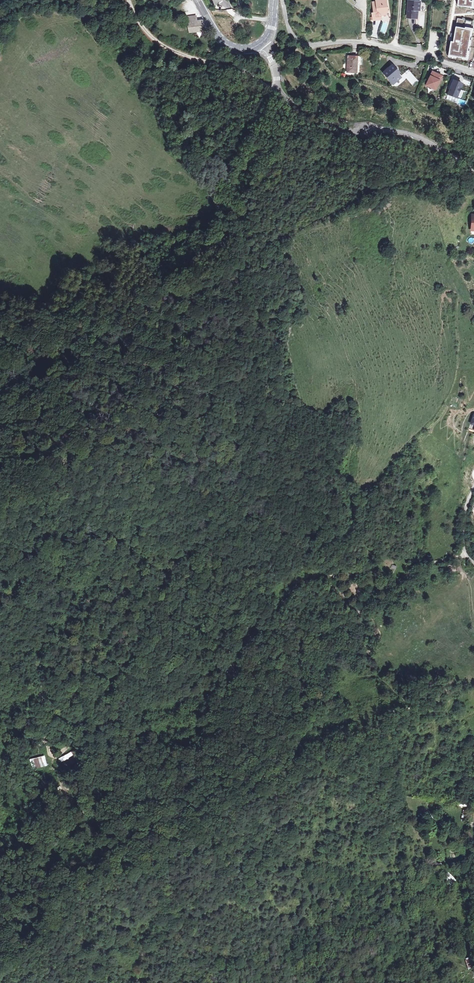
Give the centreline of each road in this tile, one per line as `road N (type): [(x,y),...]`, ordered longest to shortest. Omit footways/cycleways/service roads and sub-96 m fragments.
road 1 (track): [(466,557),(421,568),(371,610),(352,608),(330,573),(305,579),(250,629),(226,678),(210,690),(195,681),(186,559),(170,561),(114,680),(53,763),(32,666),(61,560),(29,571),(0,600)]
road 2 (residential): [(473,73),(364,43),(303,44),(281,0)]
road 3 (tertiary): [(473,171),(412,135),(347,128),(283,99)]
road 4 (track): [(283,99),(232,68),(160,44),(128,0)]
road 5 (track): [(130,6),(19,1),(0,19)]

